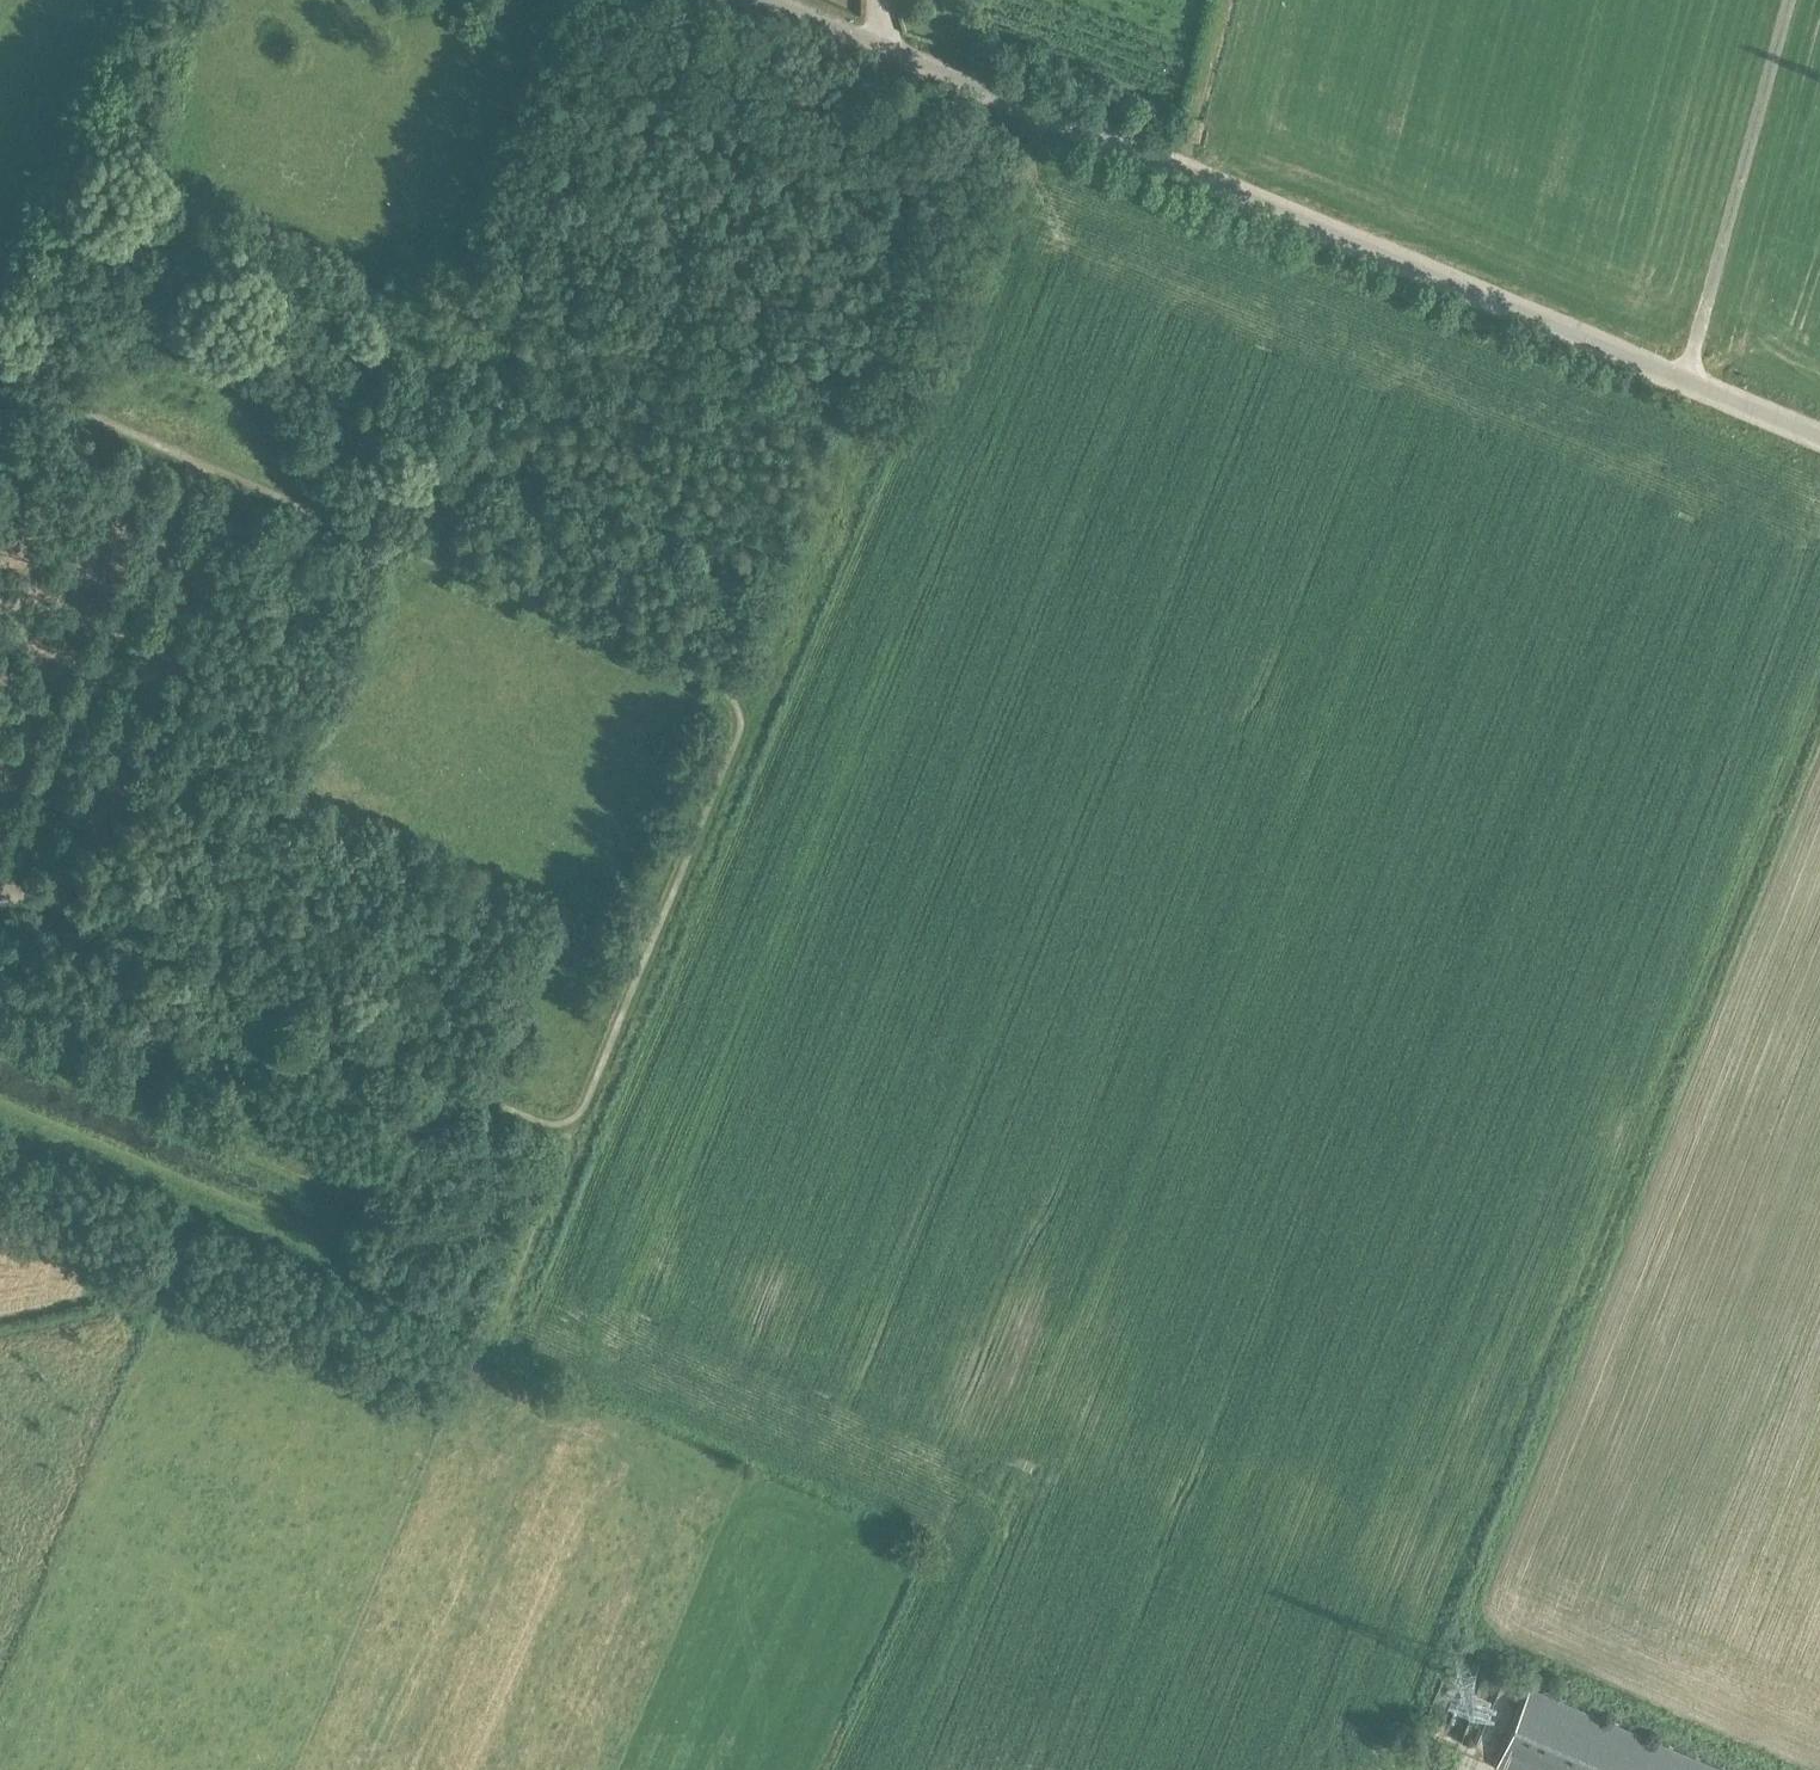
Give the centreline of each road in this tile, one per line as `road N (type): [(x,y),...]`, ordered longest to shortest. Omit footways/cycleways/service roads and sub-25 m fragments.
road 1 (unclassified): [(1819,438),(765,0)]

